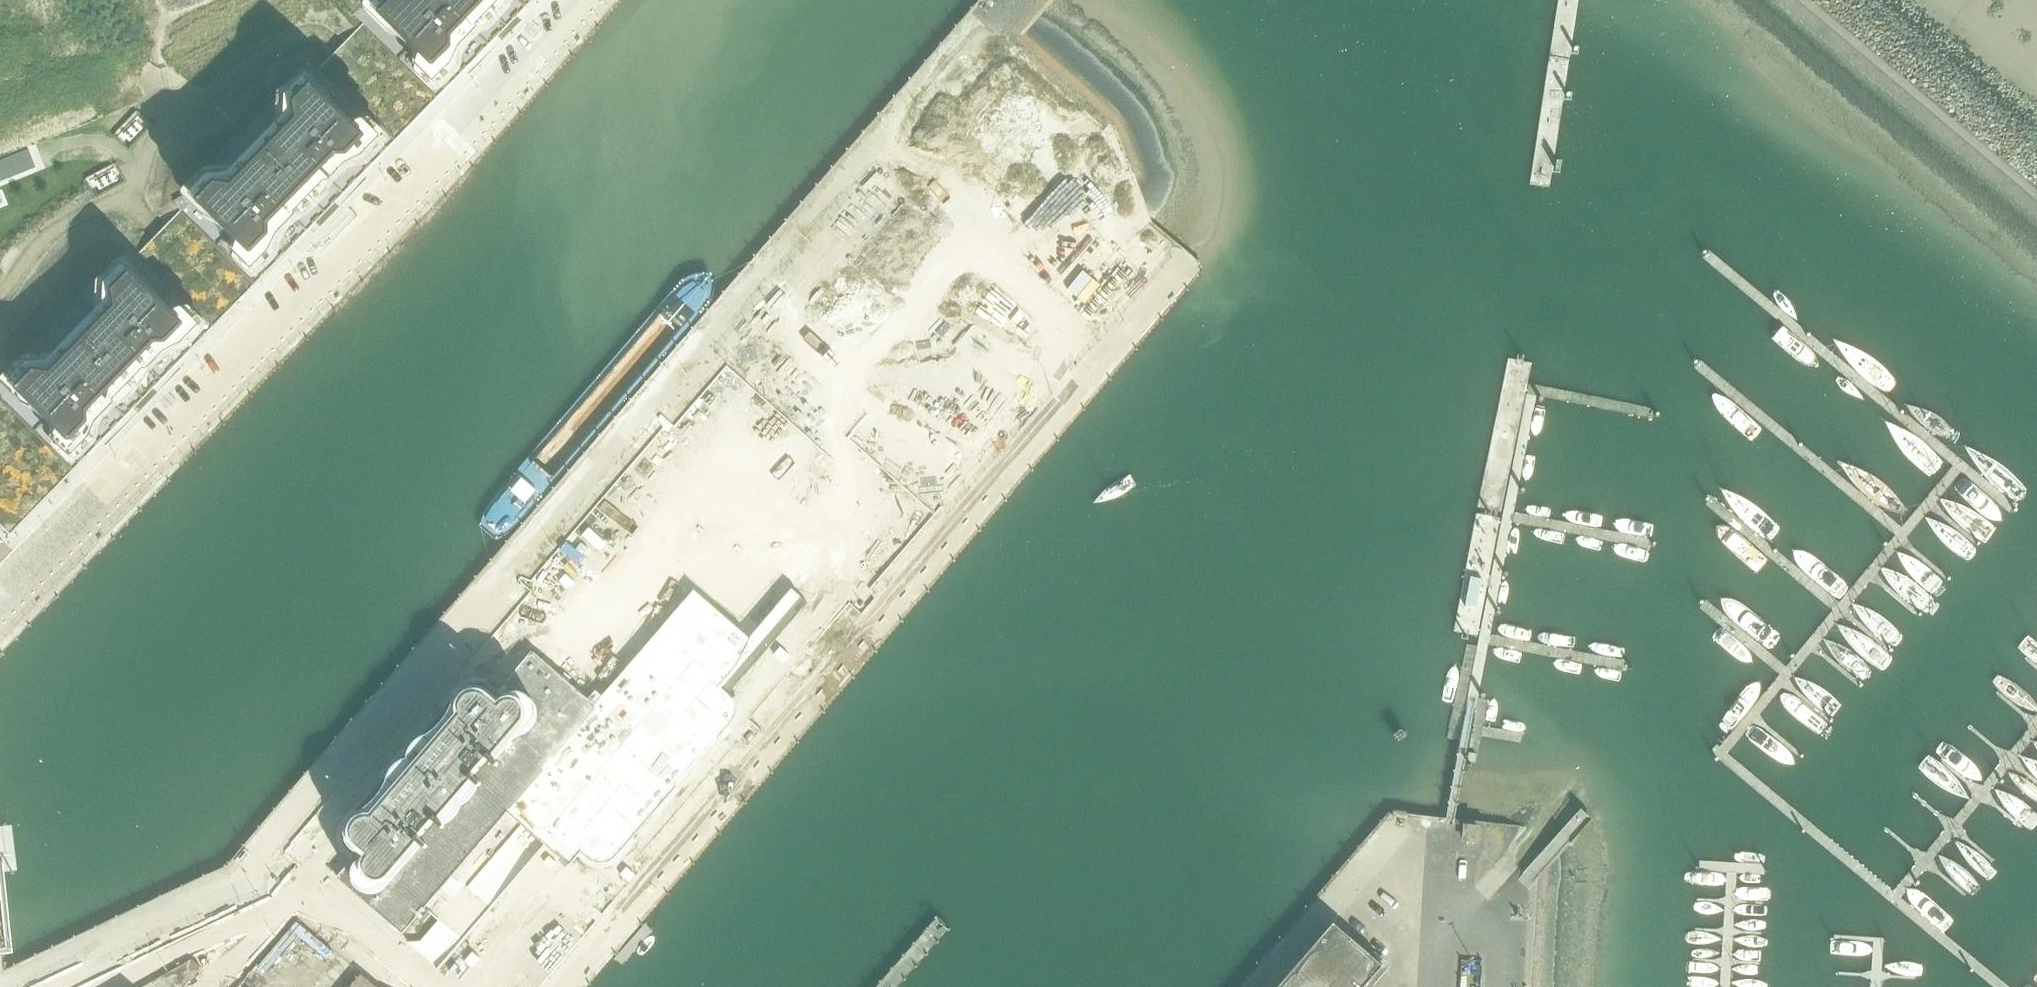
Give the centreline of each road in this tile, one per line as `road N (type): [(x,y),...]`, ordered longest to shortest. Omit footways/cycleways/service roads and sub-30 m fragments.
road 1 (residential): [(63,986),(276,881),(917,137)]
road 2 (unclassified): [(536,986),(1086,339)]
road 3 (residential): [(0,588),(373,219),(573,0)]
road 4 (unclassified): [(1436,986),(1448,825)]

